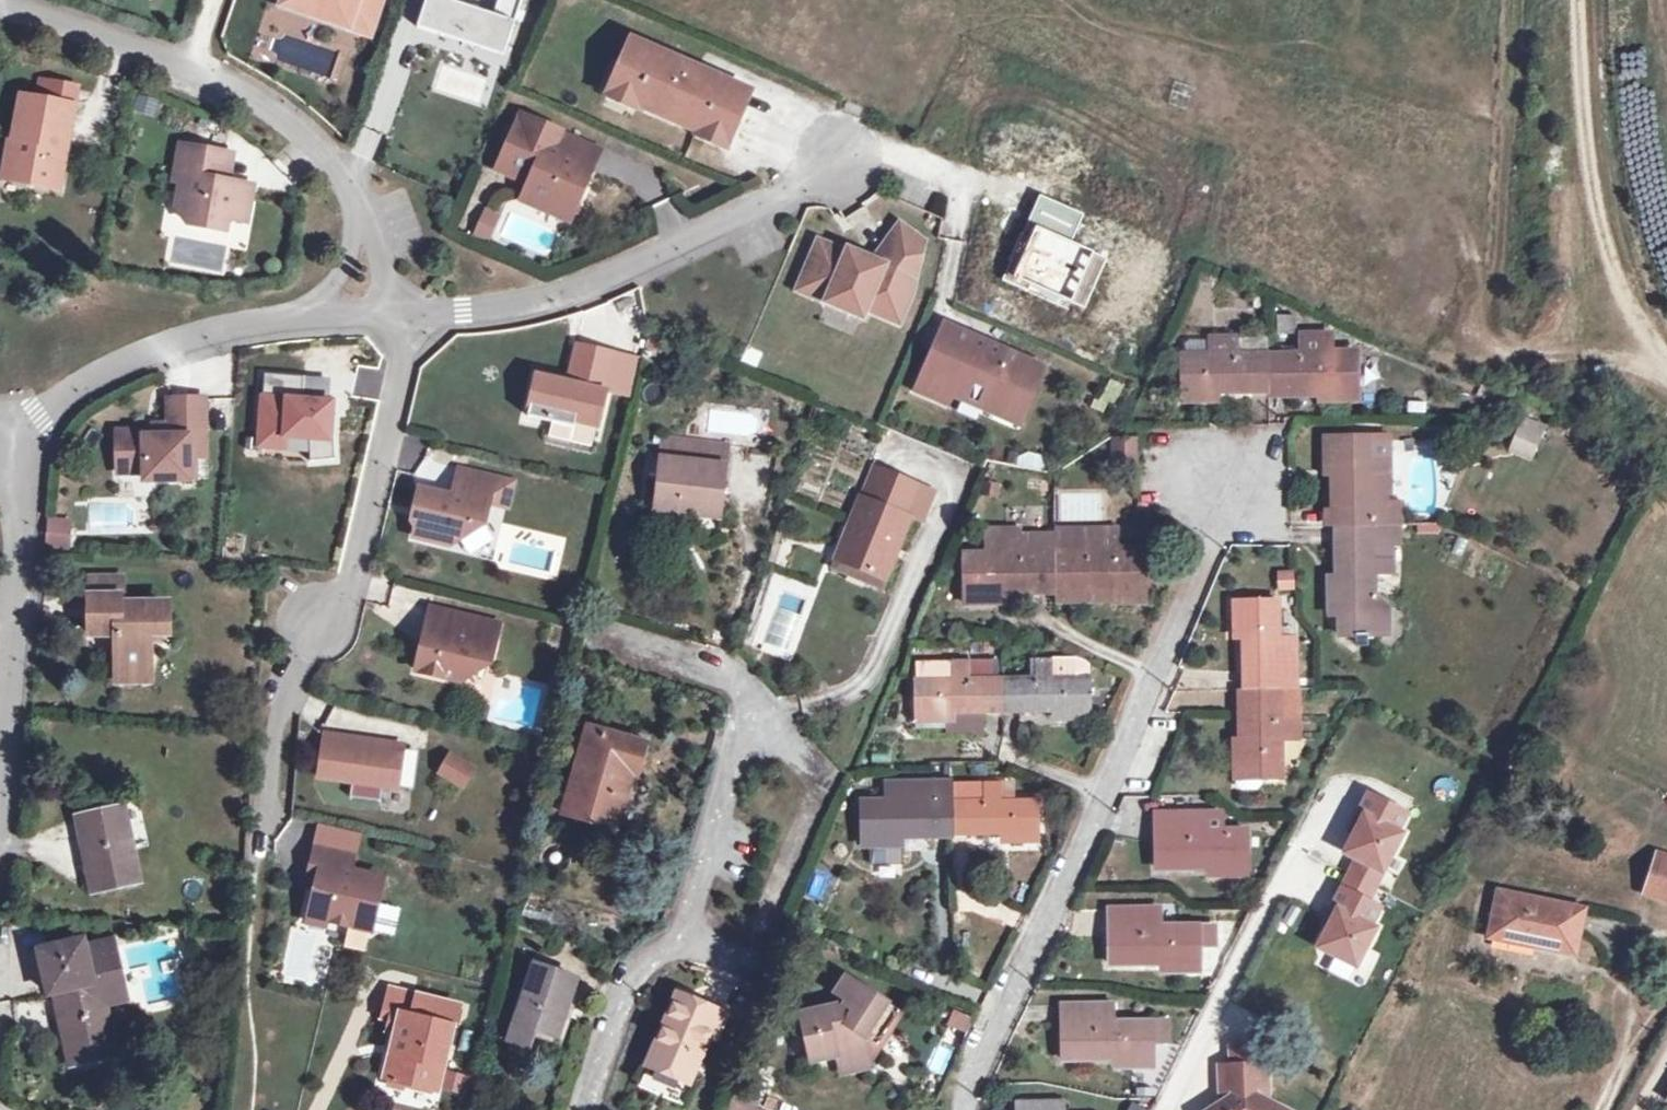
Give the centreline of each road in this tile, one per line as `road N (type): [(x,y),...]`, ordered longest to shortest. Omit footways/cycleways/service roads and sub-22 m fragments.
road 1 (residential): [(965,1109),(963,1099),(1240,478)]
road 2 (residential): [(581,1109),(621,995),(661,960),(707,947),(771,730),(751,693),(723,673),(619,638)]
road 3 (residential): [(259,861),(281,665),(314,617),(349,589),(411,348),(411,314)]
road 4 (residential): [(362,316),(359,219),(314,162),(204,85),(0,14)]
road 5 (residential): [(411,314),(562,300),(784,201)]
road 6 (residential): [(9,444),(69,392),(216,326),(362,316)]
road 7 (track): [(1666,363),(1607,251),(1589,174),(1578,0)]
road 8 (residential): [(0,770),(17,650),(9,444)]

